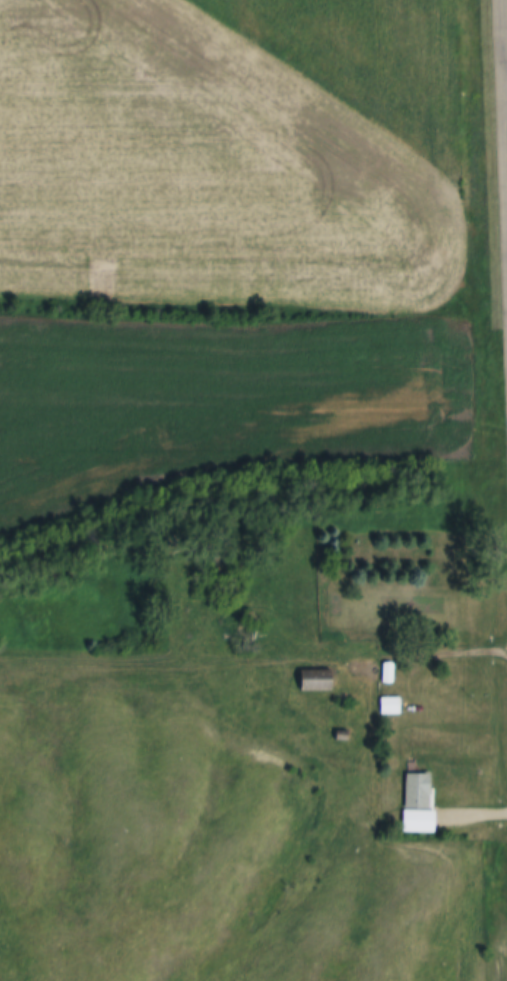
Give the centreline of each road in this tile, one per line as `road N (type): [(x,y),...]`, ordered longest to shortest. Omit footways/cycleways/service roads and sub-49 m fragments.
road 1 (track): [(506,652),(351,666),(0,666)]

